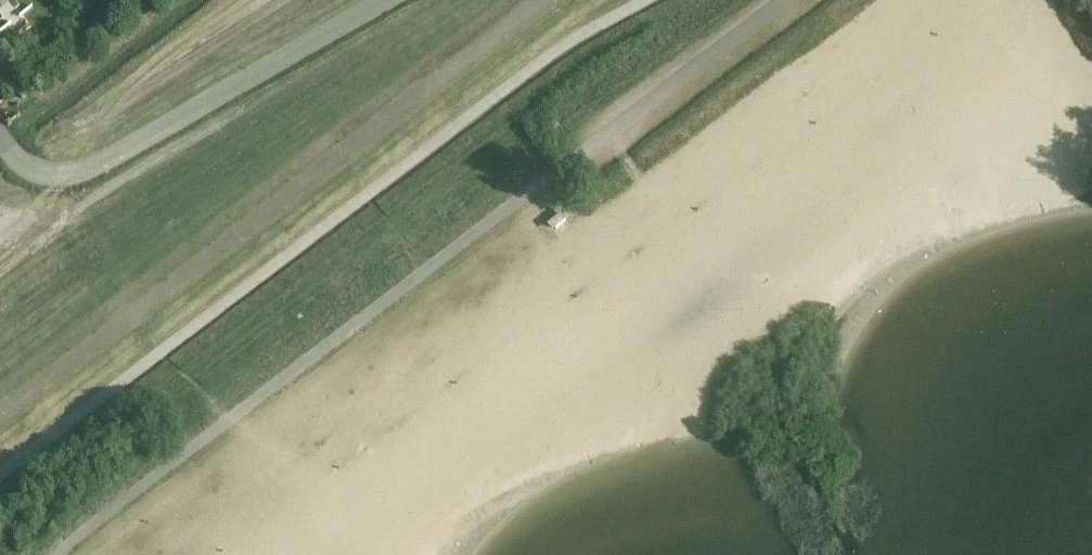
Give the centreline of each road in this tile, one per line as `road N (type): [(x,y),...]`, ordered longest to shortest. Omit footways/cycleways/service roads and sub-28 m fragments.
road 1 (unclassified): [(0,410),(540,0)]
road 2 (residential): [(385,0),(69,173),(35,173),(0,144)]

